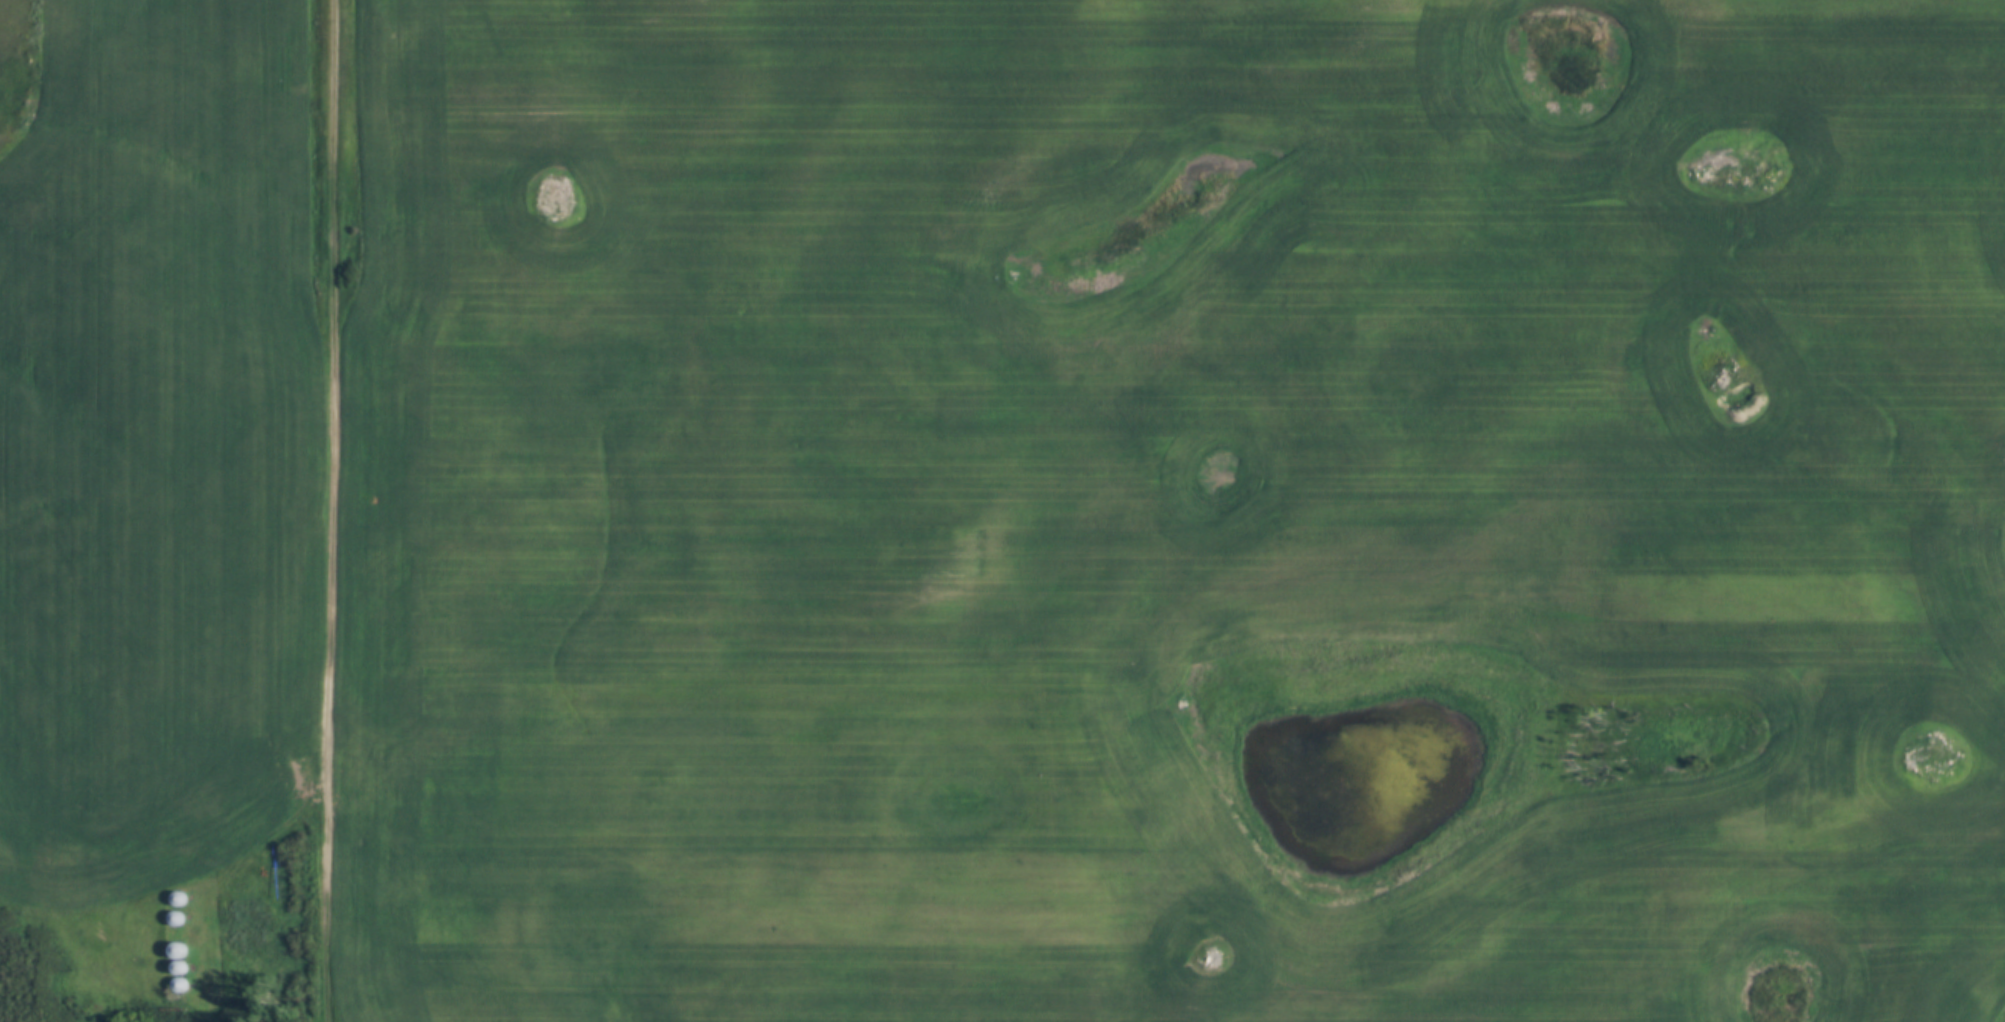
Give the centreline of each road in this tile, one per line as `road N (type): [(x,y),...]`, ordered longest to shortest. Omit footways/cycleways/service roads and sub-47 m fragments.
road 1 (track): [(340,1021),(324,938),(332,0)]

